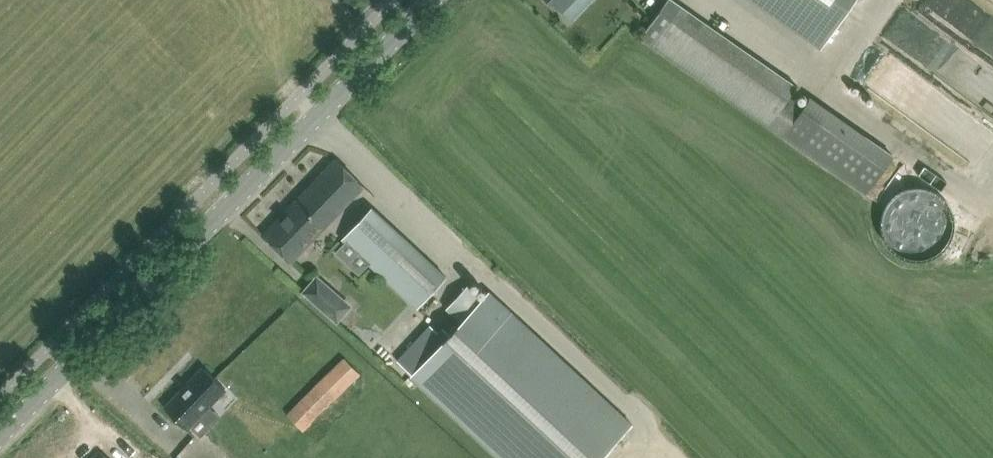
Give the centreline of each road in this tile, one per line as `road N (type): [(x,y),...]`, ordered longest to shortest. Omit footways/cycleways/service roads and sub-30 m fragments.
road 1 (unclassified): [(0,434),(434,0)]

